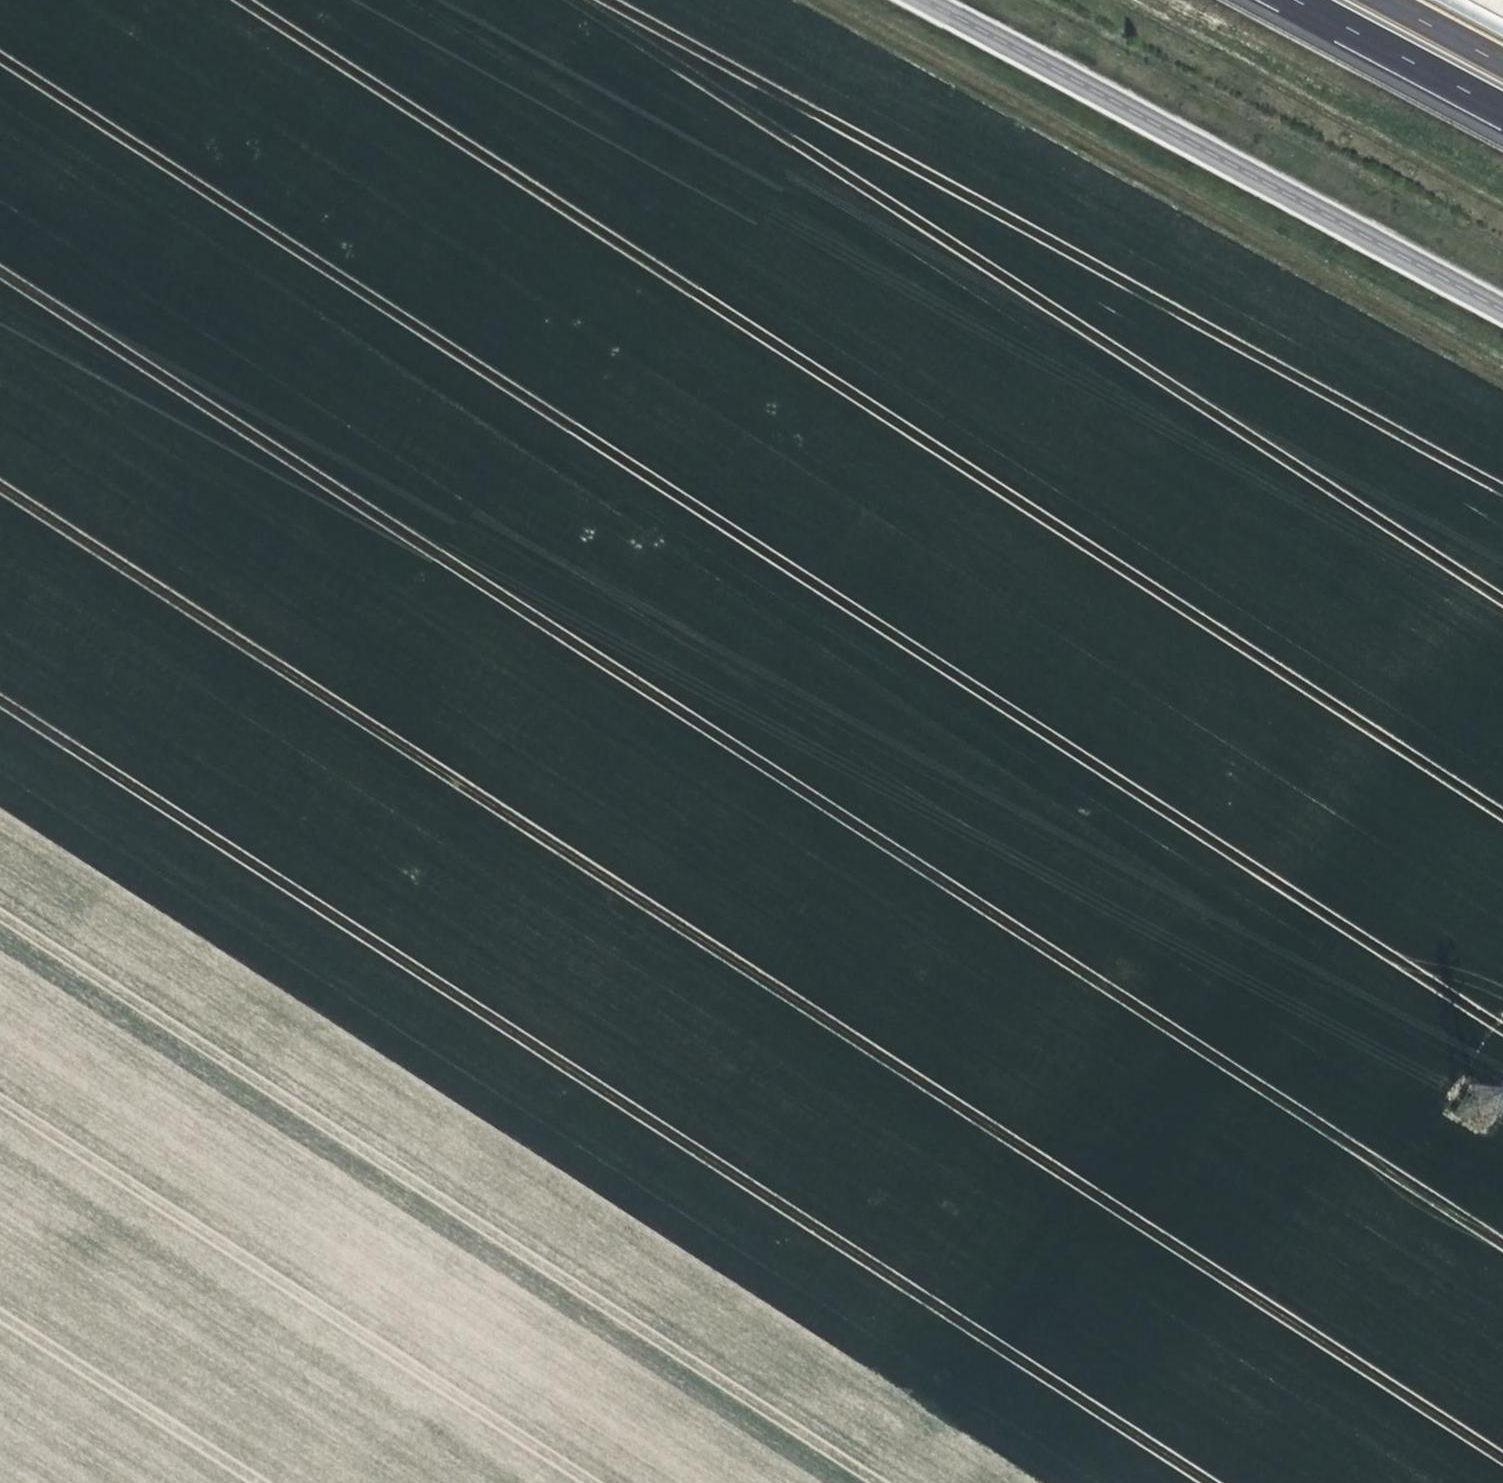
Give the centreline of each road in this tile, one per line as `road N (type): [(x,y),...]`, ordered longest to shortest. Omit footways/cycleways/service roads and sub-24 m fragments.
road 1 (track): [(852,0),(1502,352)]
road 2 (tertiary): [(924,0),(1502,309)]
road 3 (motorway): [(1296,0),(1502,110)]

